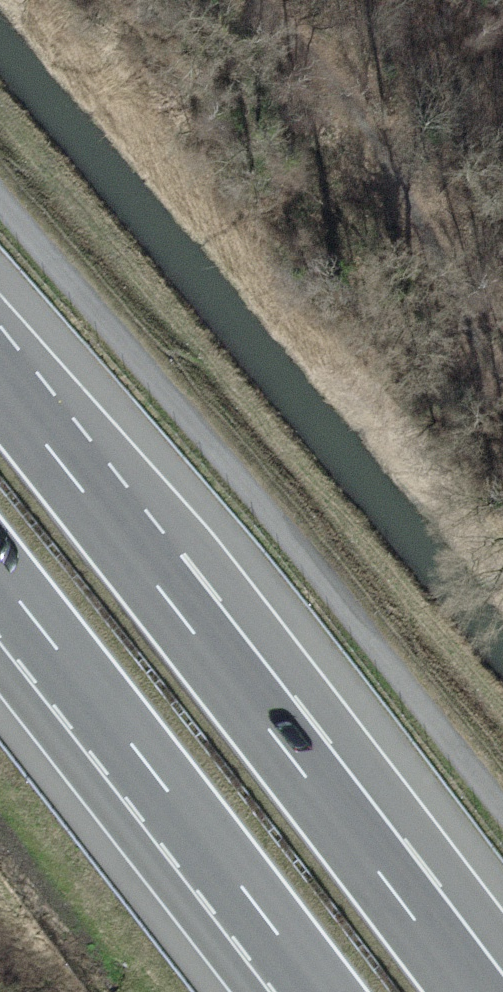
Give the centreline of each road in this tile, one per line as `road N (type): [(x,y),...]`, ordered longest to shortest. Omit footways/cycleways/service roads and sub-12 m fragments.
road 1 (unclassified): [(0,200),(293,541),(502,802)]
road 2 (motorway): [(469,991),(0,383)]
road 3 (motorway): [(0,578),(318,991)]

